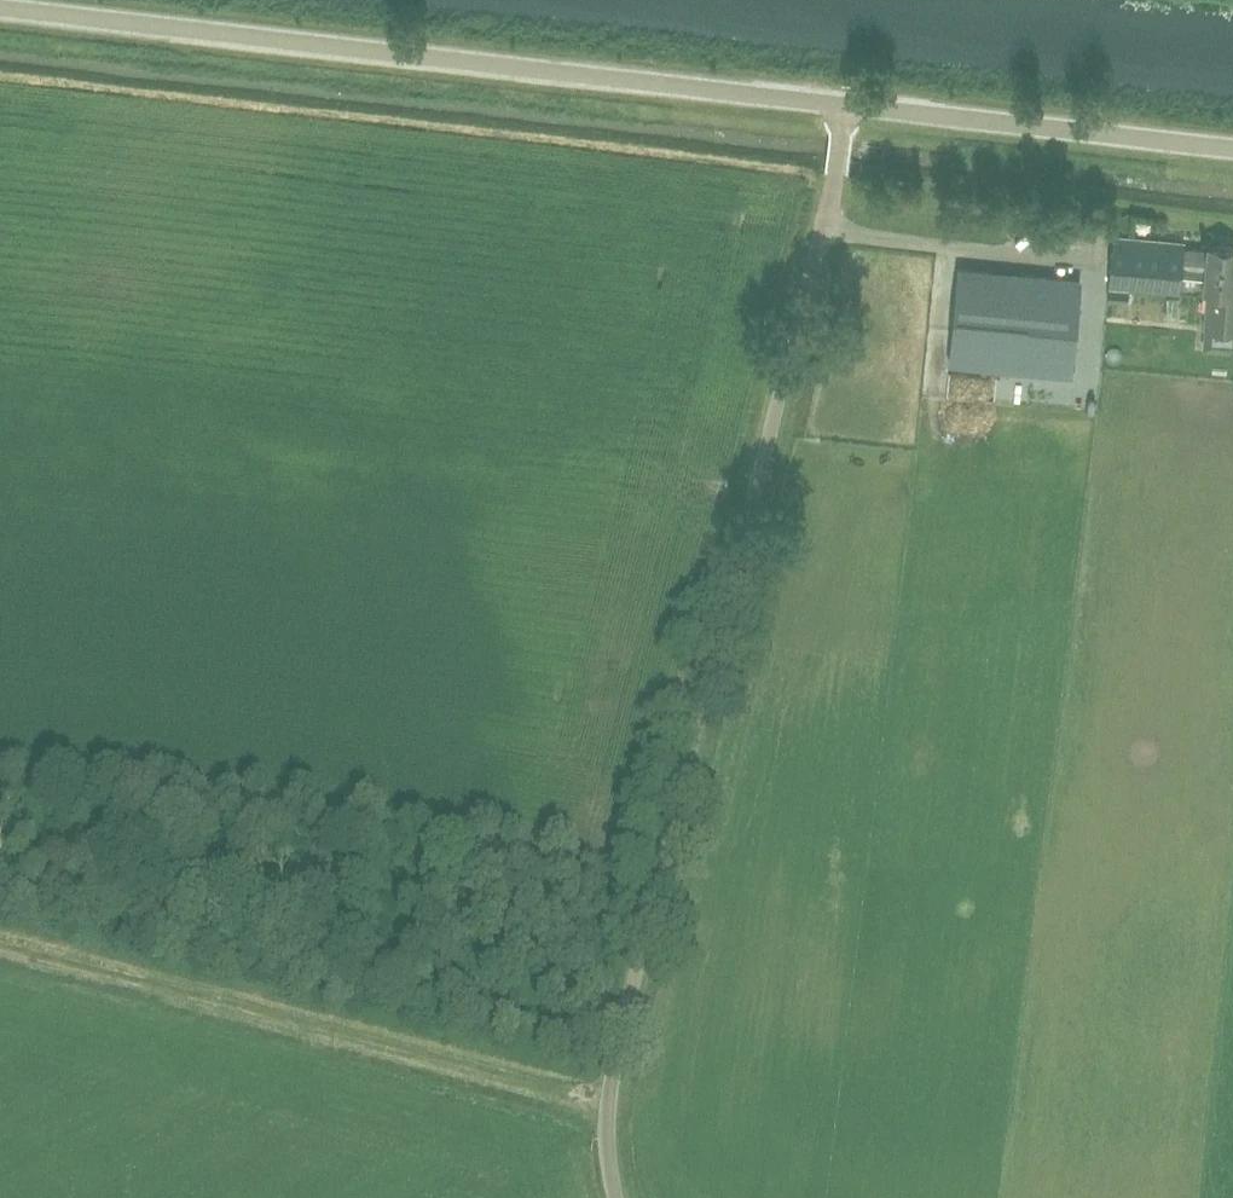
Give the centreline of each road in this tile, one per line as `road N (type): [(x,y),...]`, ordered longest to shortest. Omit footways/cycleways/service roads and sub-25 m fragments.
road 1 (unclassified): [(615,1197),(606,1127),(617,1053),(830,204),(844,106)]
road 2 (unclassified): [(844,106),(0,9)]
road 3 (track): [(608,1099),(15,948)]
road 4 (unclassified): [(1232,151),(844,106)]

